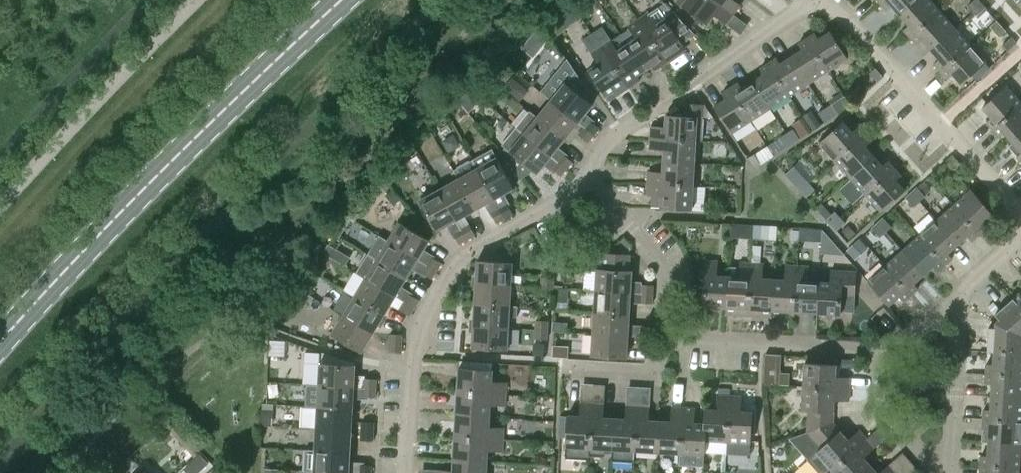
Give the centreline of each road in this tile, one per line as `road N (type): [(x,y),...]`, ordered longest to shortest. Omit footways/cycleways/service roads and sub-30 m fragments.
road 1 (primary): [(0,343),(210,124),(344,0)]
road 2 (residential): [(405,472),(414,353),(447,274),(467,252),(594,182)]
road 3 (residential): [(808,2),(842,14),(1020,214)]
road 4 (residential): [(594,182),(597,150),(618,129),(808,2)]
road 5 (residential): [(883,352),(671,333)]
road 6 (residential): [(671,333),(663,323),(662,262),(594,182)]
road 7 (residential): [(949,472),(955,296)]
road 8 (residential): [(883,352),(881,411),(936,472)]
road 9 (residential): [(570,369),(642,374),(655,367),(671,333)]

